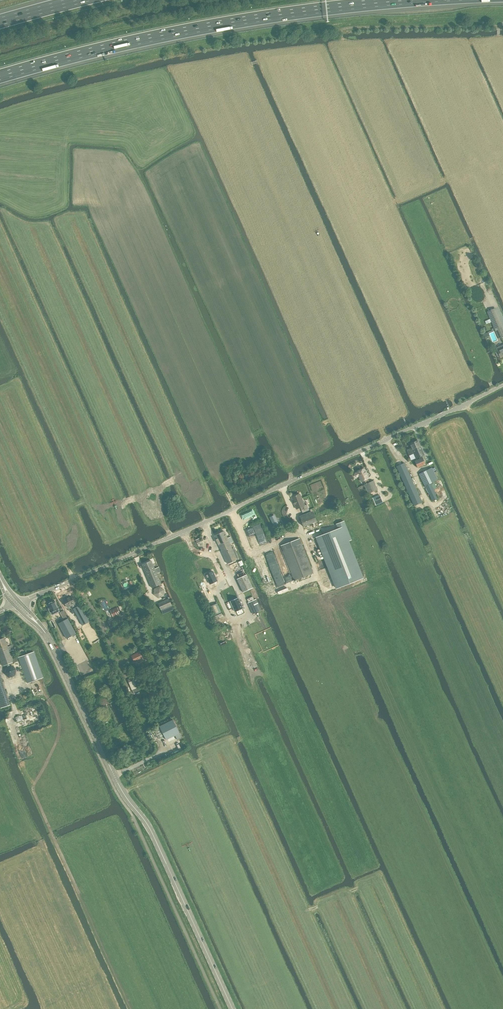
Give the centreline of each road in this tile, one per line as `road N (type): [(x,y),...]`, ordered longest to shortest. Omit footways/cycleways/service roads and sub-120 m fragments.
road 1 (unclassified): [(17,604),(502,385)]
road 2 (secondary): [(233,1008),(154,836),(118,784),(52,645),(17,604)]
road 3 (motorway): [(0,76),(218,25),(412,0)]
road 4 (track): [(10,696),(37,688),(55,706),(59,731),(33,788),(79,892)]
road 5 (track): [(342,37),(356,27),(502,26)]

